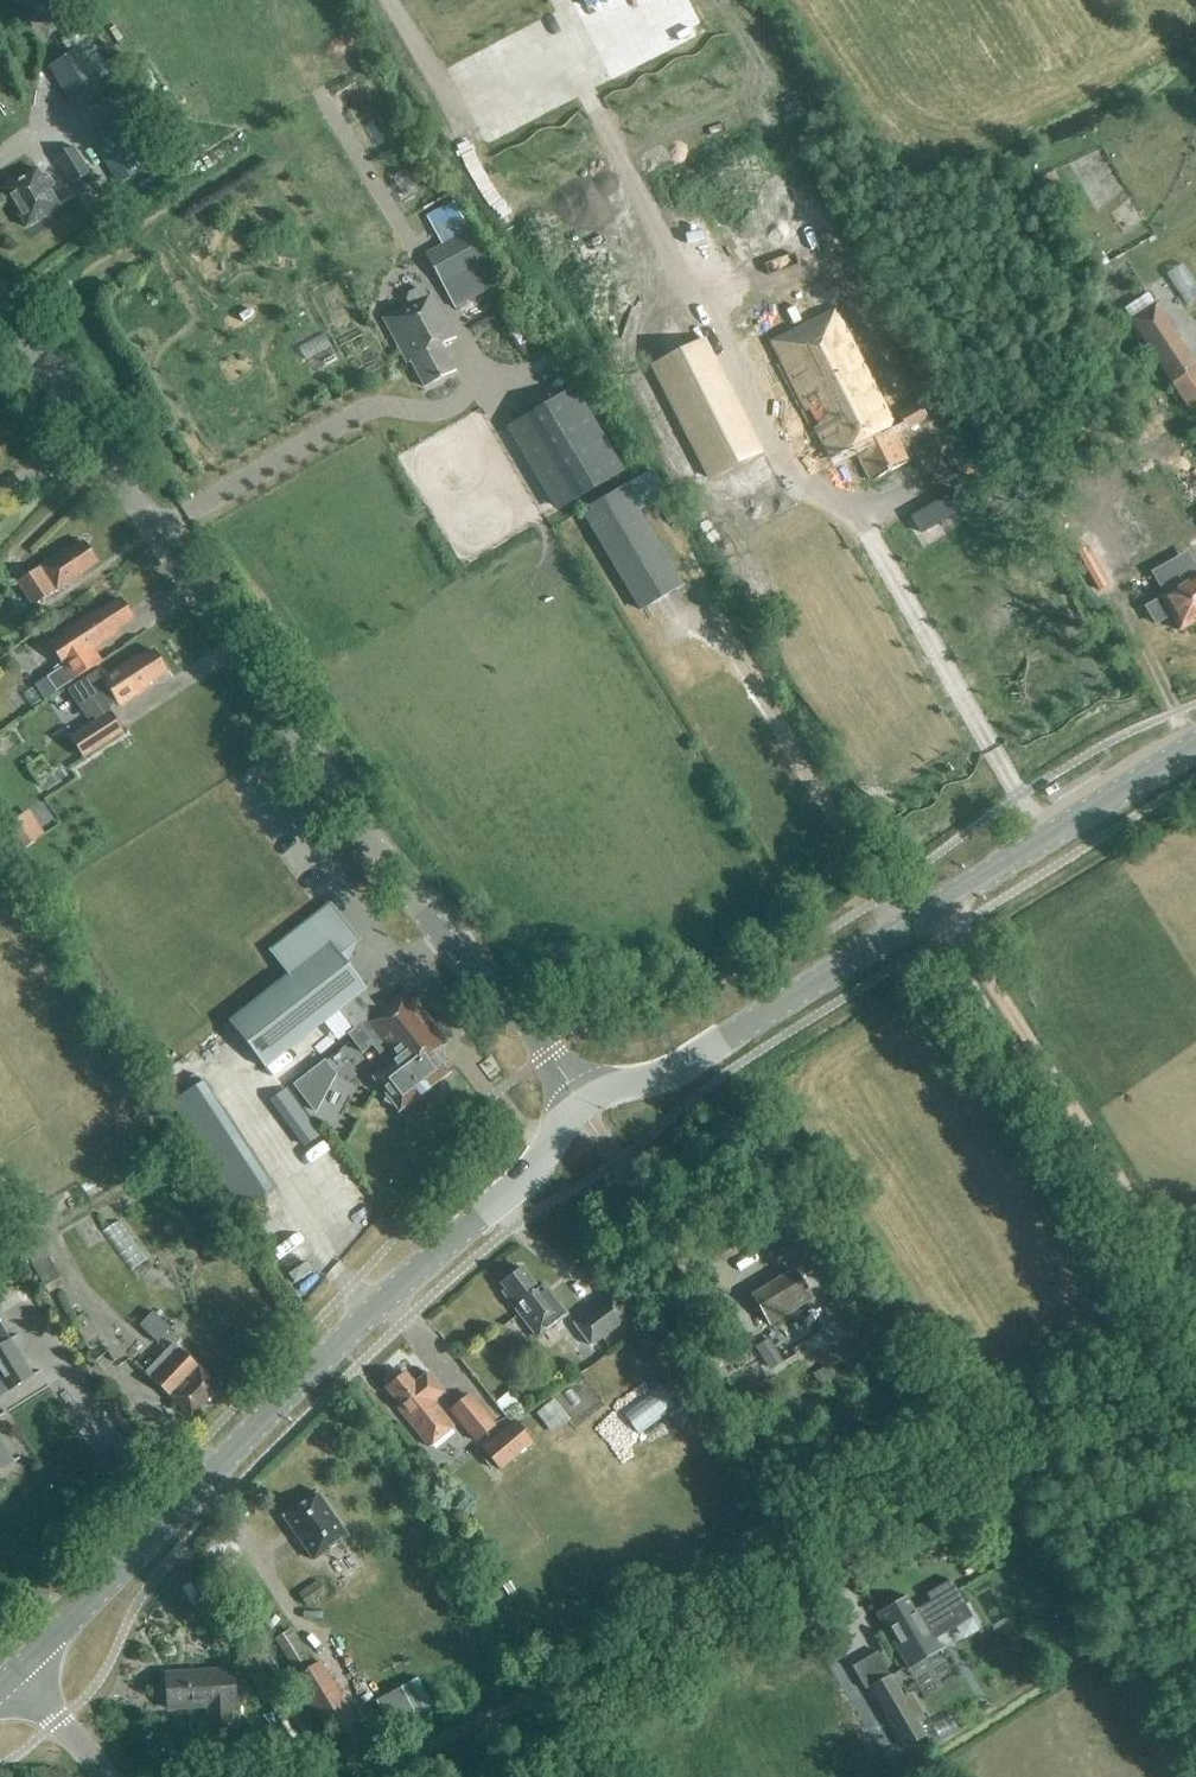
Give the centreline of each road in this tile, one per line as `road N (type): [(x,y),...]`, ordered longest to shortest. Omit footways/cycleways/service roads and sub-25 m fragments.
road 1 (tertiary): [(583,1102),(520,1018),(460,960),(368,837),(0,301)]
road 2 (track): [(1195,1402),(357,1776)]
road 3 (primary): [(16,1674),(343,1338),(534,1169),(583,1102)]
road 4 (primary): [(583,1102),(671,1072),(1195,746)]
road 5 (track): [(942,905),(1195,1308)]
road 6 (unclassified): [(106,1776),(16,1674)]

